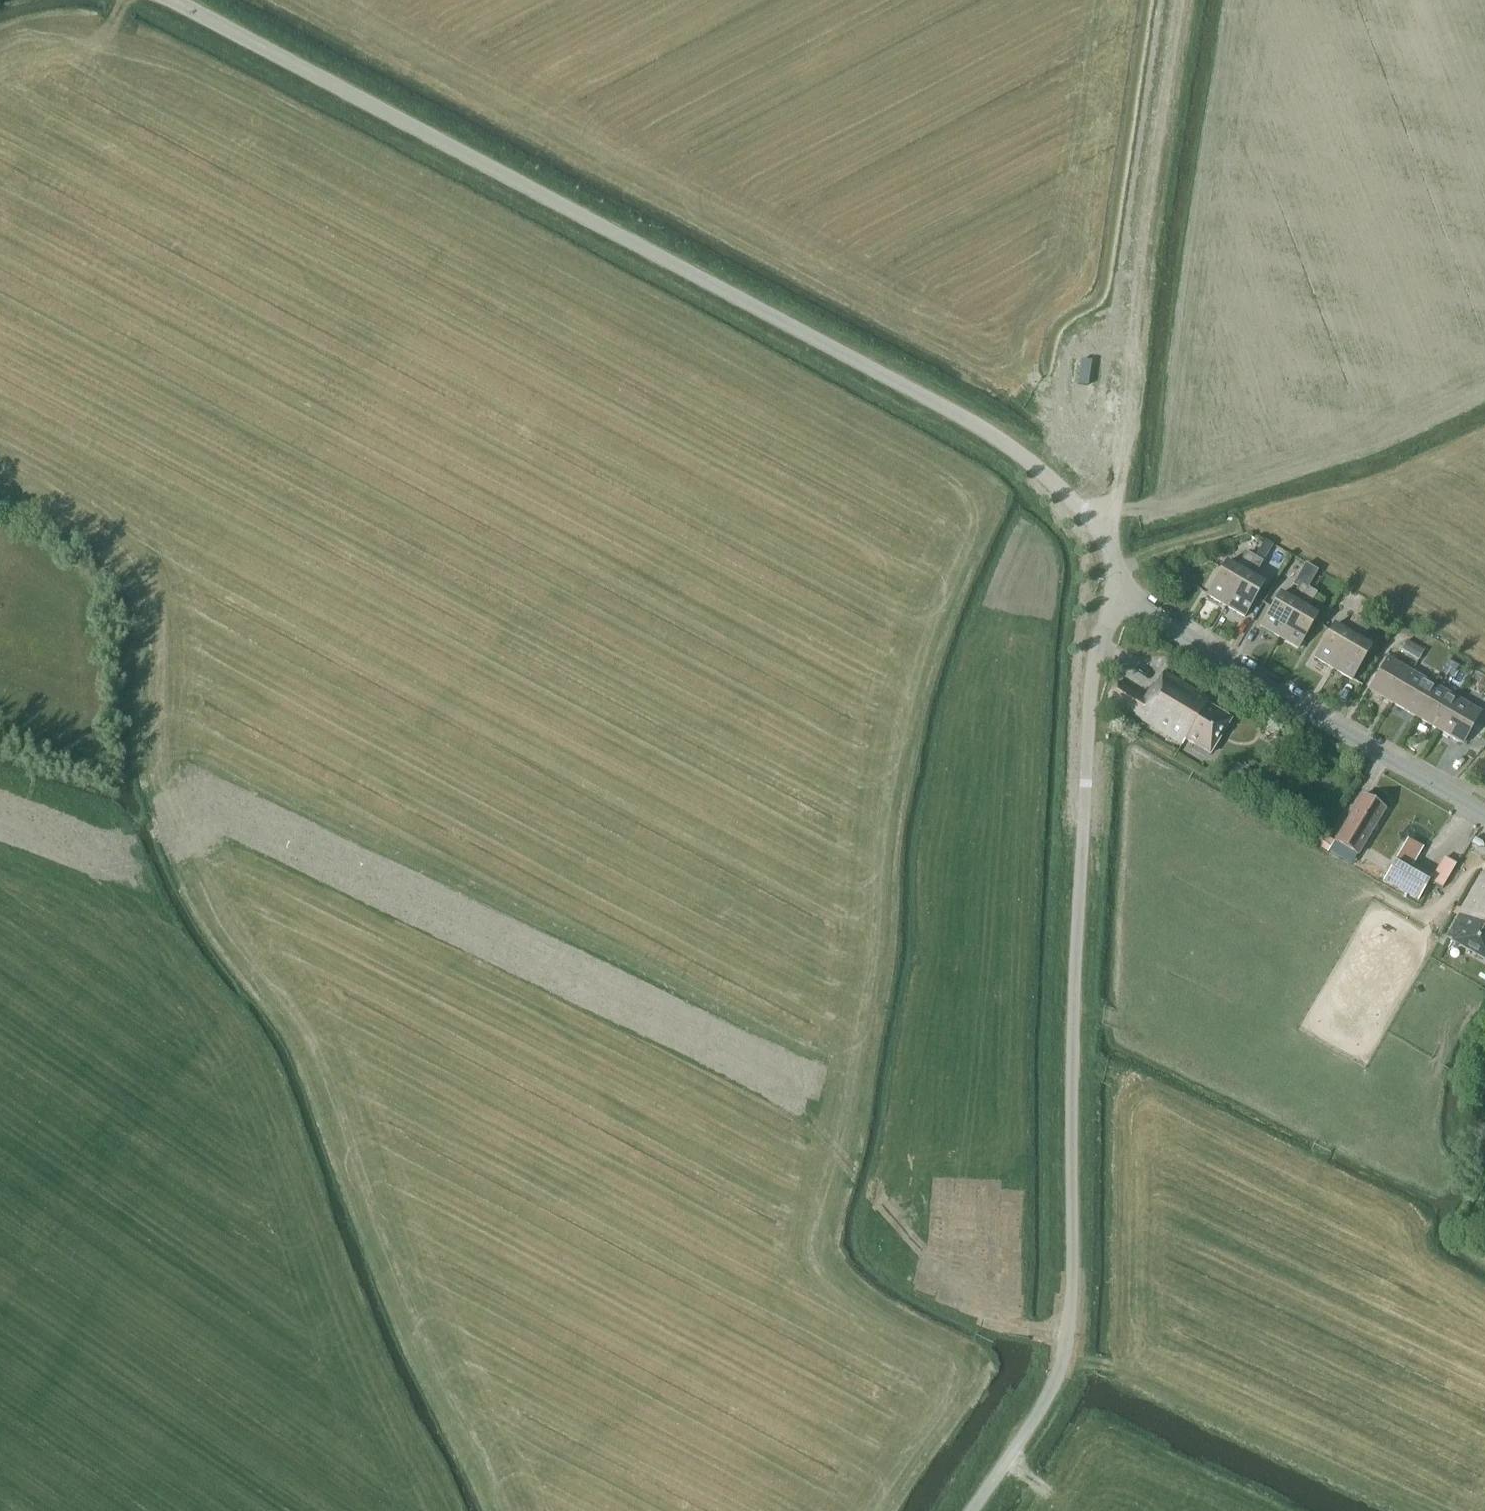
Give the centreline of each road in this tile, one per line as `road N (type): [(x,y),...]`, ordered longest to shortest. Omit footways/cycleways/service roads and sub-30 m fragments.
road 1 (unclassified): [(172,0),(993,438),(1093,521),(1113,566),(1113,597)]
road 2 (unclassified): [(982,1510),(1053,1407),(1072,1328),(1090,687),(1113,597)]
road 3 (unclassified): [(1484,815),(1113,597)]

